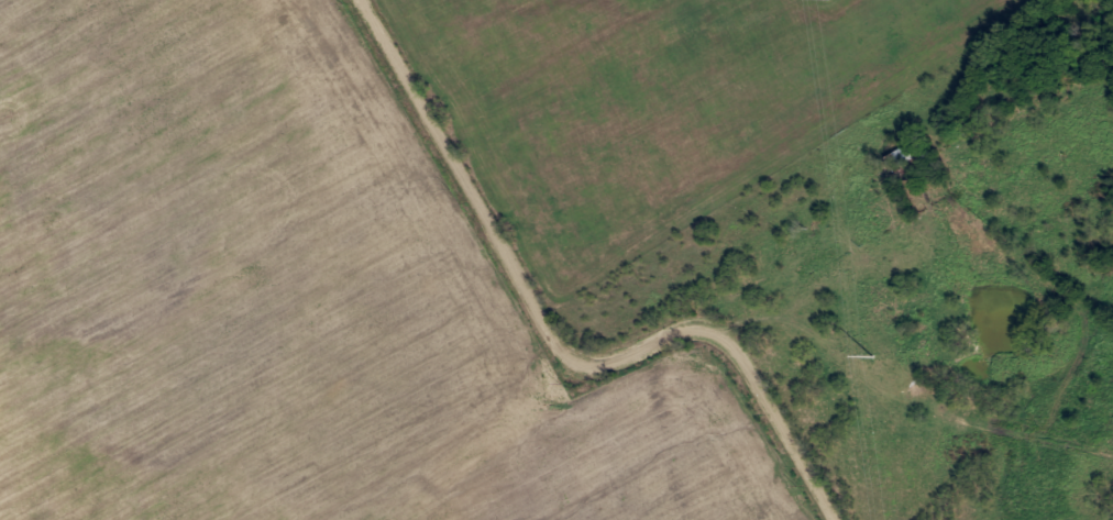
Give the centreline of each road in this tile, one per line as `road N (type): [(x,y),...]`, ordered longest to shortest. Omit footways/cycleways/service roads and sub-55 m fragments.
road 1 (residential): [(837,519),(724,336),(681,333),(594,363),(574,362),(559,348),(358,0)]
road 2 (residential): [(552,341),(503,424),(389,519)]
road 3 (residential): [(724,336),(756,288),(879,215)]

